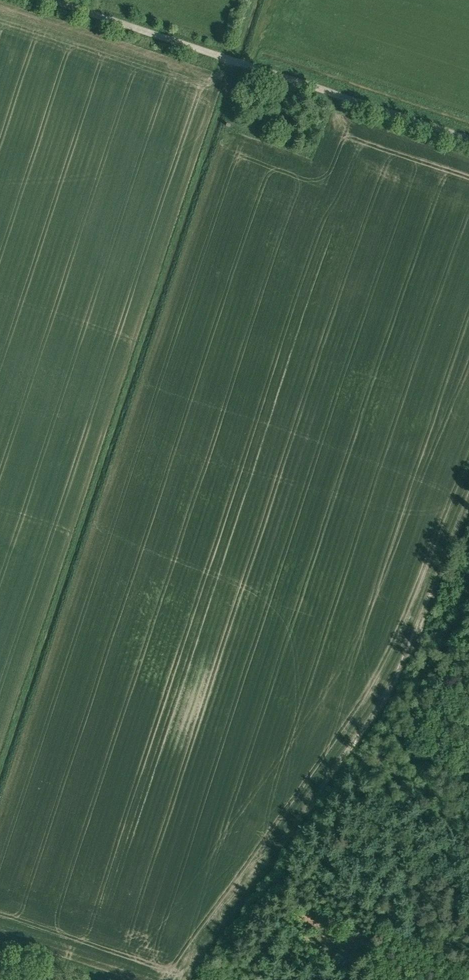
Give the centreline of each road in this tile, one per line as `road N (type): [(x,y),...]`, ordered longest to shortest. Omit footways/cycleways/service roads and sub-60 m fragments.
road 1 (unclassified): [(468,132),(71,0)]
road 2 (track): [(0,931),(148,979)]

